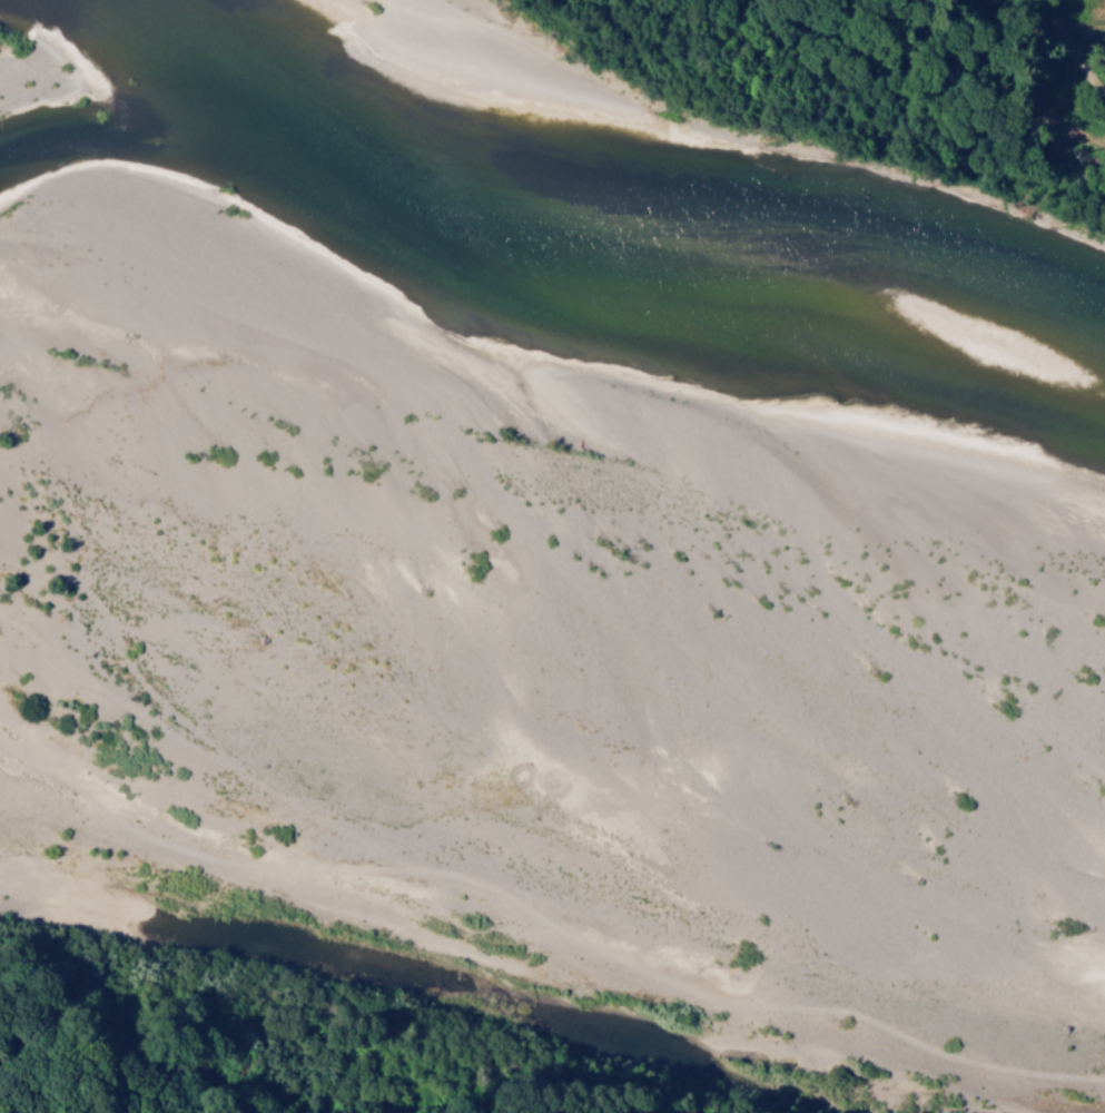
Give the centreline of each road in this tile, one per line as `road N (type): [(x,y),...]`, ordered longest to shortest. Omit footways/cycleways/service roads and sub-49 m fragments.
road 1 (residential): [(571,243),(916,270)]
road 2 (residential): [(800,306),(809,0)]
road 3 (residential): [(1063,48),(1018,93),(1035,160),(1096,198),(1104,179)]

